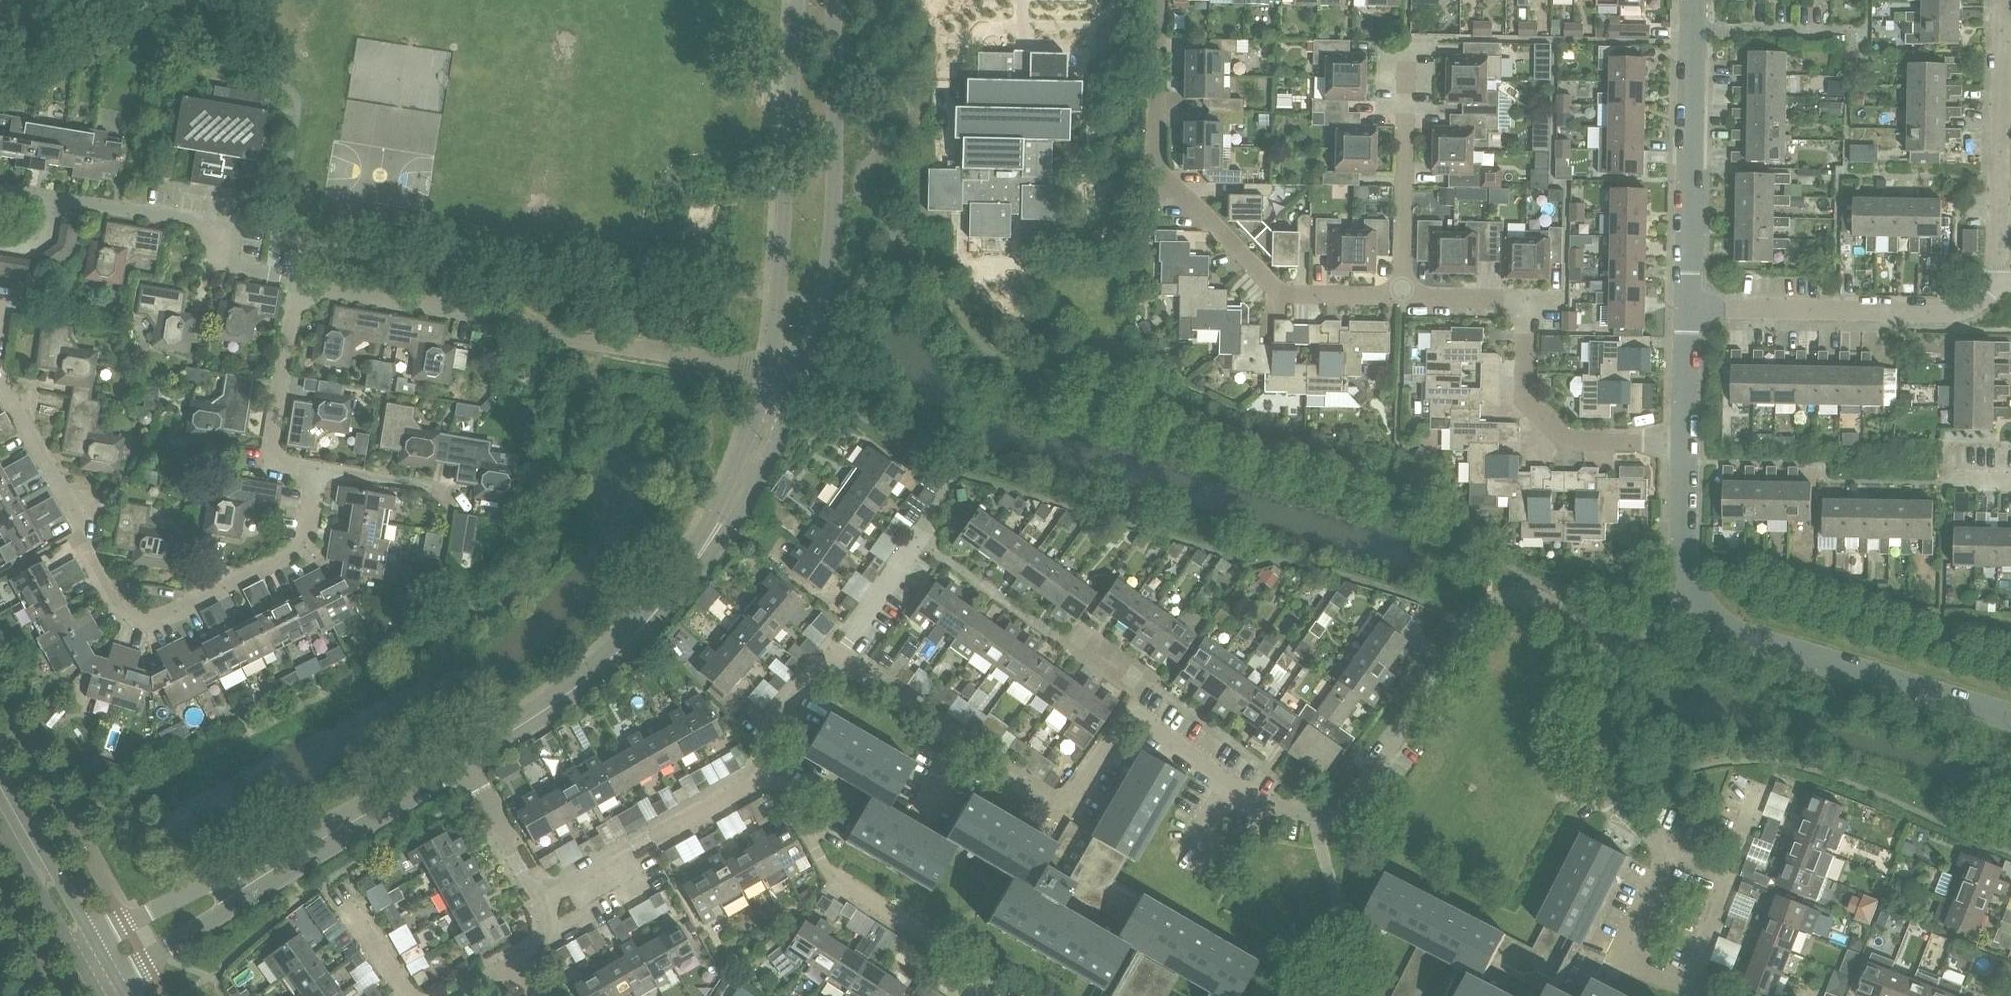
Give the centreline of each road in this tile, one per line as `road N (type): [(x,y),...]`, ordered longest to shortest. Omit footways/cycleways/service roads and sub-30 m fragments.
road 1 (residential): [(1610,648),(1534,599),(1498,601),(1349,804),(1326,816),(1257,803),(1131,715),(1061,814),(836,654)]
road 2 (residential): [(317,469),(301,546),(141,621),(116,609),(83,549),(85,532),(0,381)]
road 3 (residential): [(768,370),(574,341),(503,316),(297,286)]
road 4 (residential): [(1405,297),(1291,297),(1153,168),(1154,0)]
road 5 (residential): [(1685,439),(1561,436),(1526,399),(1527,299),(1405,297)]
road 6 (unclassified): [(802,376),(830,239),(834,0)]
road 7 (unclassified): [(800,0),(768,370)]
road 8 (residential): [(0,201),(12,192),(213,225),(230,268),(297,286)]
road 9 (unclassified): [(2010,717),(1754,640),(1701,604)]
road 10 (unclassified): [(463,760),(549,707),(627,644),(707,544)]
road 11 (residential): [(984,995),(963,971),(957,949),(830,874),(792,795),(760,782)]
road 12 (residential): [(1689,309),(1952,313),(1998,285)]
road 13 (unclassified): [(1689,309),(1693,31)]
road 14 (residential): [(1405,297),(1409,38)]
road 15 (residential): [(1998,285),(2003,32)]
road 16 (residential): [(545,899),(760,782)]
road 17 (residential): [(1676,845),(1621,815),(1595,772),(1610,648)]
road 18 (residential): [(297,286),(268,462),(317,469)]
road 19 (unclassified): [(269,868),(463,760)]
road 20 (residential): [(1686,988),(1616,961),(1676,845)]
road 21 (unclassified): [(707,544),(756,483),(802,376)]
road 22 (unclassified): [(269,868),(213,880),(91,934)]
road 23 (unclassified): [(120,986),(229,908),(269,868)]
road 24 (tertiary): [(91,934),(0,773)]
road 25 (unclassified): [(768,370),(707,544)]
road 26 (residential): [(1693,31),(1869,35)]
road 27 (unclassified): [(1701,604),(1684,559),(1685,439)]
road 28 (residential): [(463,760),(545,899)]
road 29 (residential): [(760,782),(788,706),(836,654)]
road 30 (tertiary): [(0,820),(69,942)]
road 31 (residential): [(836,654),(916,539)]
road 32 (residential): [(317,469),(453,490)]
road 33 (residential): [(1686,988),(1725,885),(1721,864)]
road 34 (unclassified): [(1685,439),(1689,309)]
road 35 (residential): [(409,995),(338,895)]

